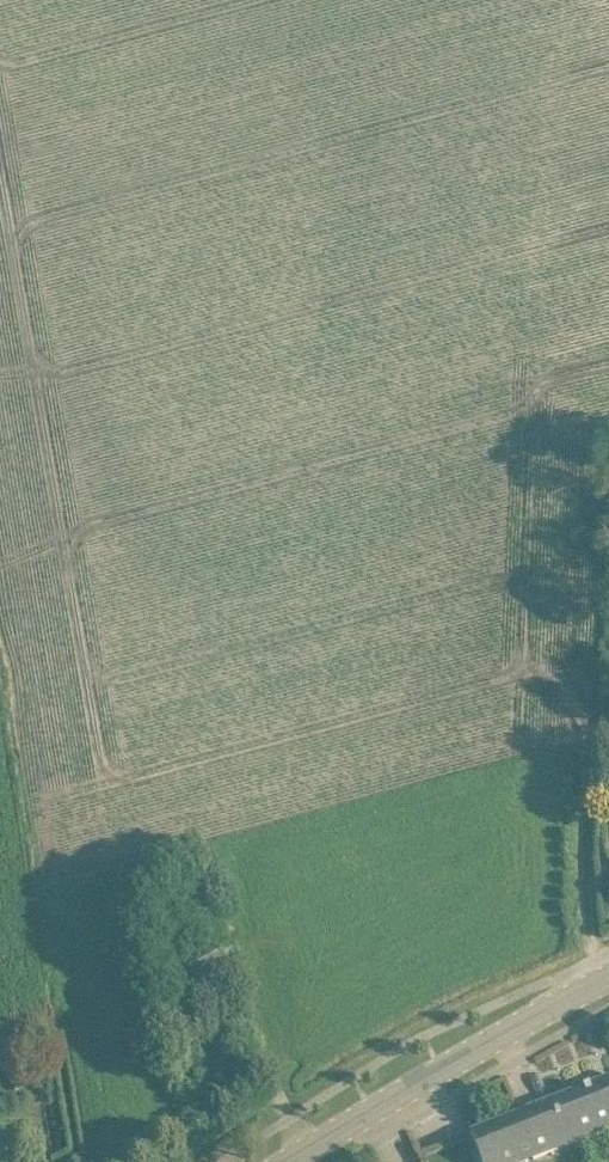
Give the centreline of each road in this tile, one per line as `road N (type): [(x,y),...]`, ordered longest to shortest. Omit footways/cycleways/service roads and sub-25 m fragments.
road 1 (tertiary): [(288,1161),(608,977)]

